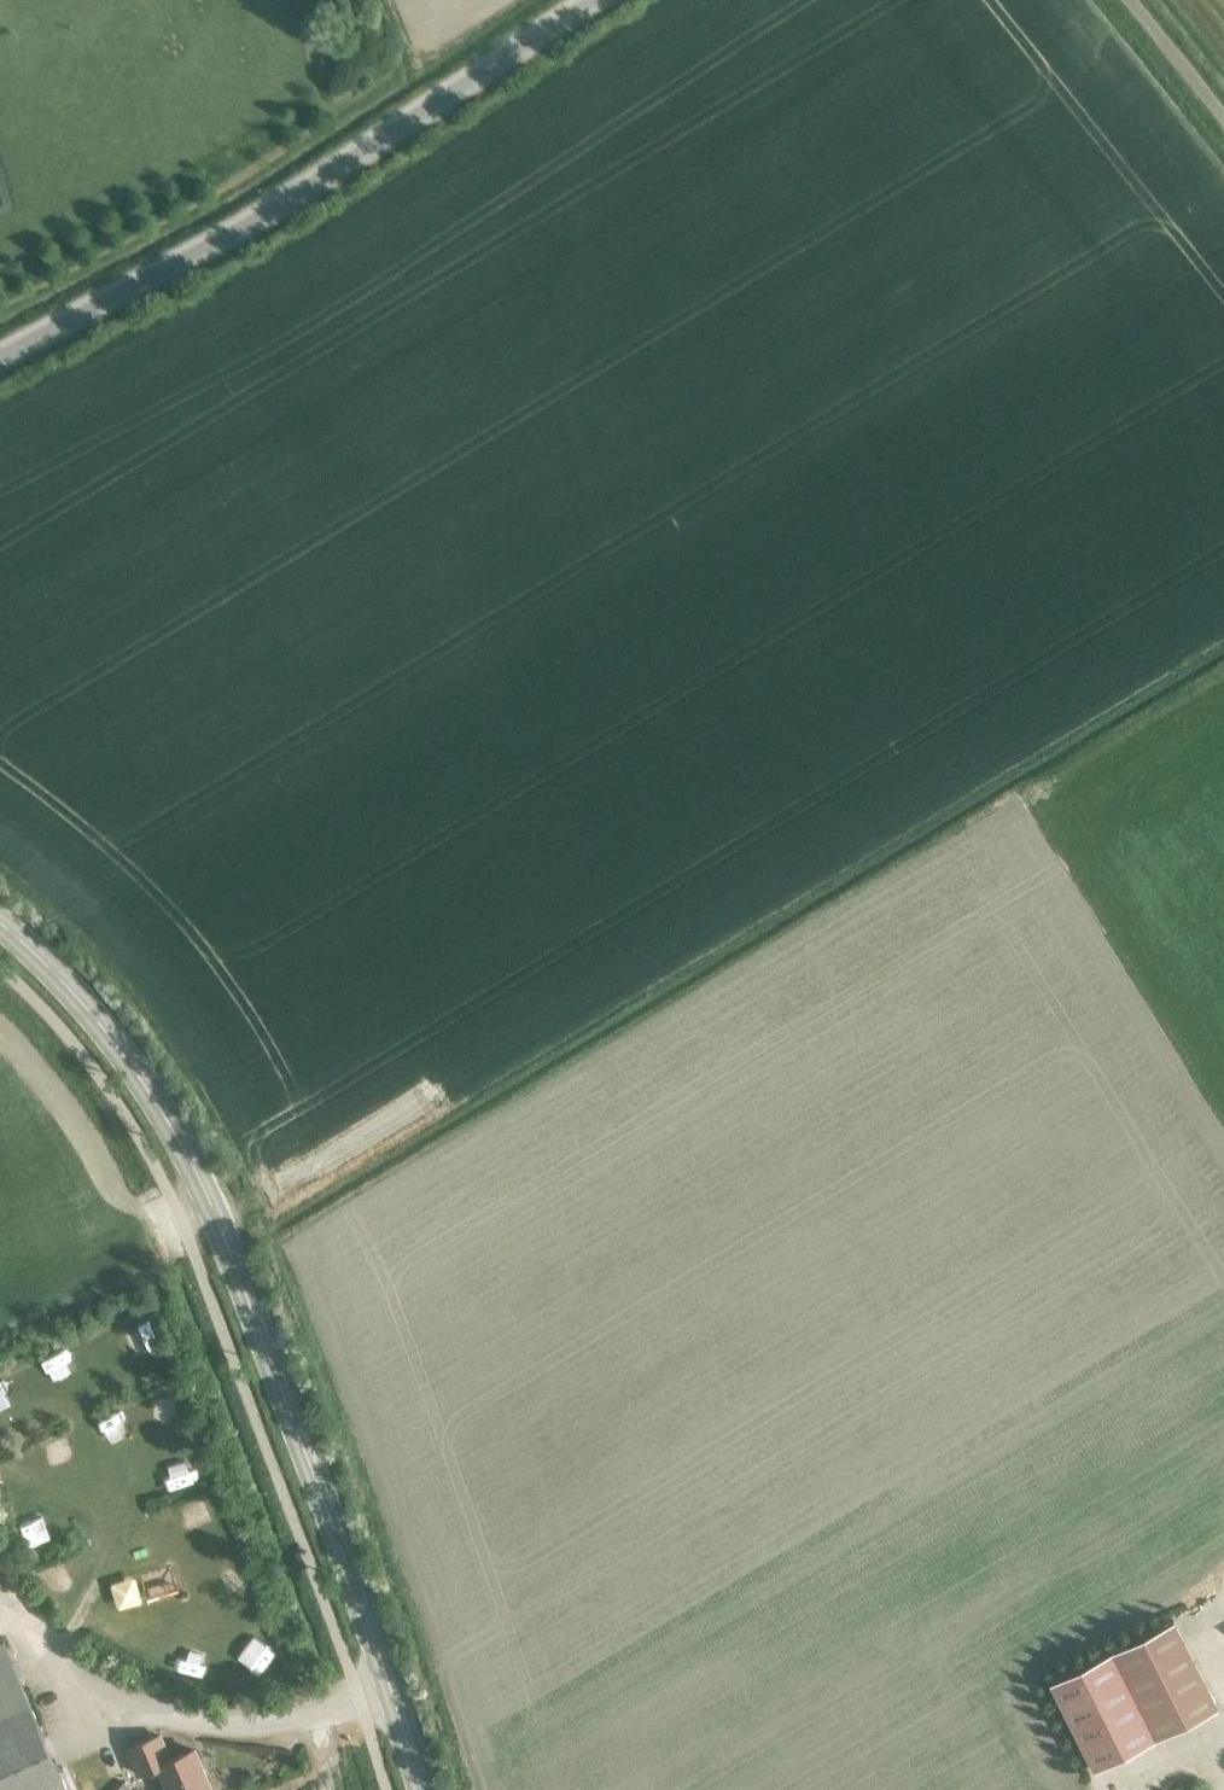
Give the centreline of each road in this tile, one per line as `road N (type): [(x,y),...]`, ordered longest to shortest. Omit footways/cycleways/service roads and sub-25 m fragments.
road 1 (secondary): [(420,1789),(221,1228),(170,1119),(118,1043),(0,922)]
road 2 (unclassified): [(0,359),(195,257),(591,0)]

